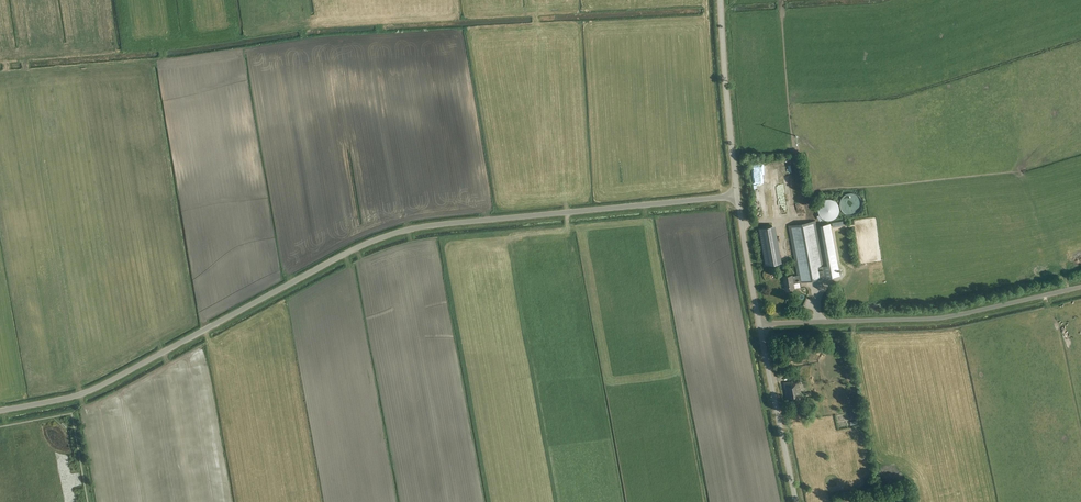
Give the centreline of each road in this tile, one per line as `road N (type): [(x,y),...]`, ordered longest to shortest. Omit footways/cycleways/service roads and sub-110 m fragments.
road 1 (unclassified): [(0,410),(94,388),(392,235),(737,196)]
road 2 (unclassified): [(1080,287),(940,318),(759,325)]
road 3 (unclassified): [(737,196),(721,0)]
road 4 (unclassified): [(796,501),(759,325)]
road 5 (unclassified): [(759,325),(737,196)]

